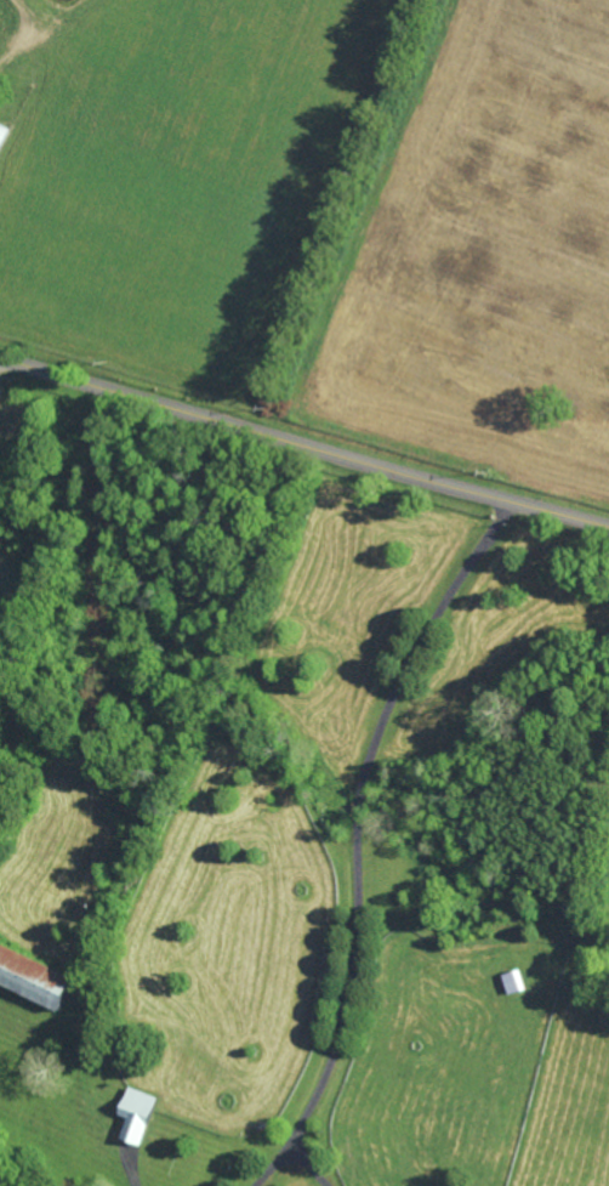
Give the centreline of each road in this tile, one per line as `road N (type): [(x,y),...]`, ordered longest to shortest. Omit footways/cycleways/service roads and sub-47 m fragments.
road 1 (residential): [(510,503),(416,649),(374,749),(359,811),(362,940),(345,1028),(295,1146)]
road 2 (secondary): [(0,360),(608,527)]

